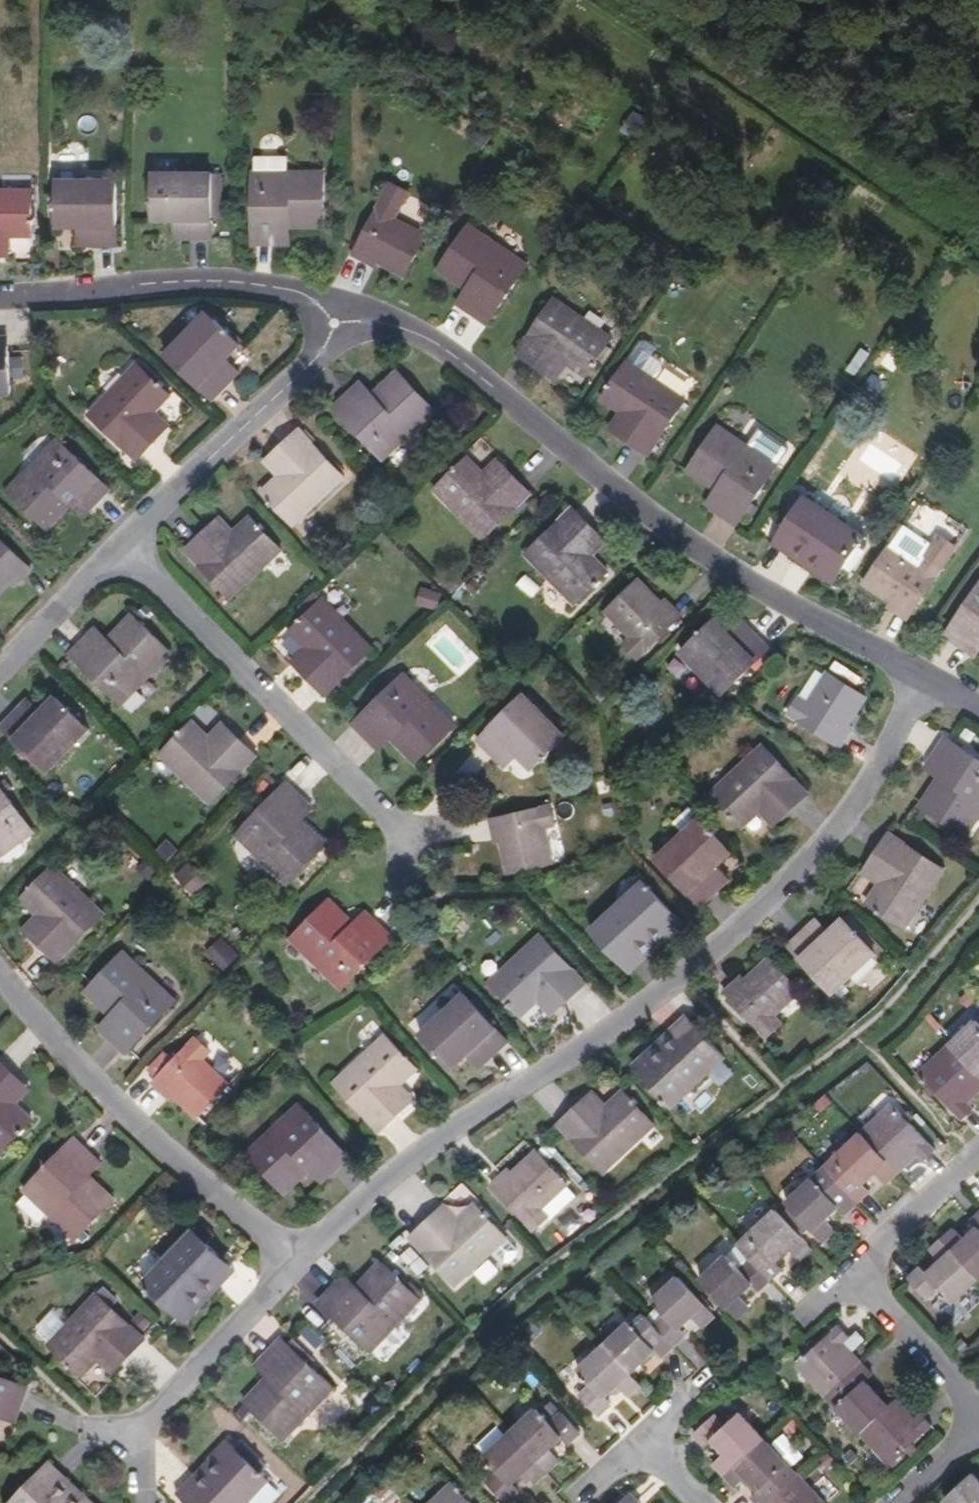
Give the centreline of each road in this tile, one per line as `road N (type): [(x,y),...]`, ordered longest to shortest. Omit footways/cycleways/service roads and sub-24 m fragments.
road 1 (residential): [(928,676),(848,814),(807,864),(676,980),(397,1167),(297,1264)]
road 2 (residential): [(362,312),(453,354),(581,463),(721,564),(928,676)]
road 3 (residential): [(0,975),(82,1073),(297,1264)]
road 4 (residential): [(121,545),(389,820)]
road 5 (residential): [(0,296),(219,281),(293,289),(362,312)]
road 6 (residential): [(121,545),(362,312)]
road 7 (residential): [(297,1264),(125,1440)]
road 8 (residential): [(978,1412),(841,1279)]
road 9 (residential): [(978,1157),(841,1279)]
road 10 (residential): [(0,672),(121,545)]

